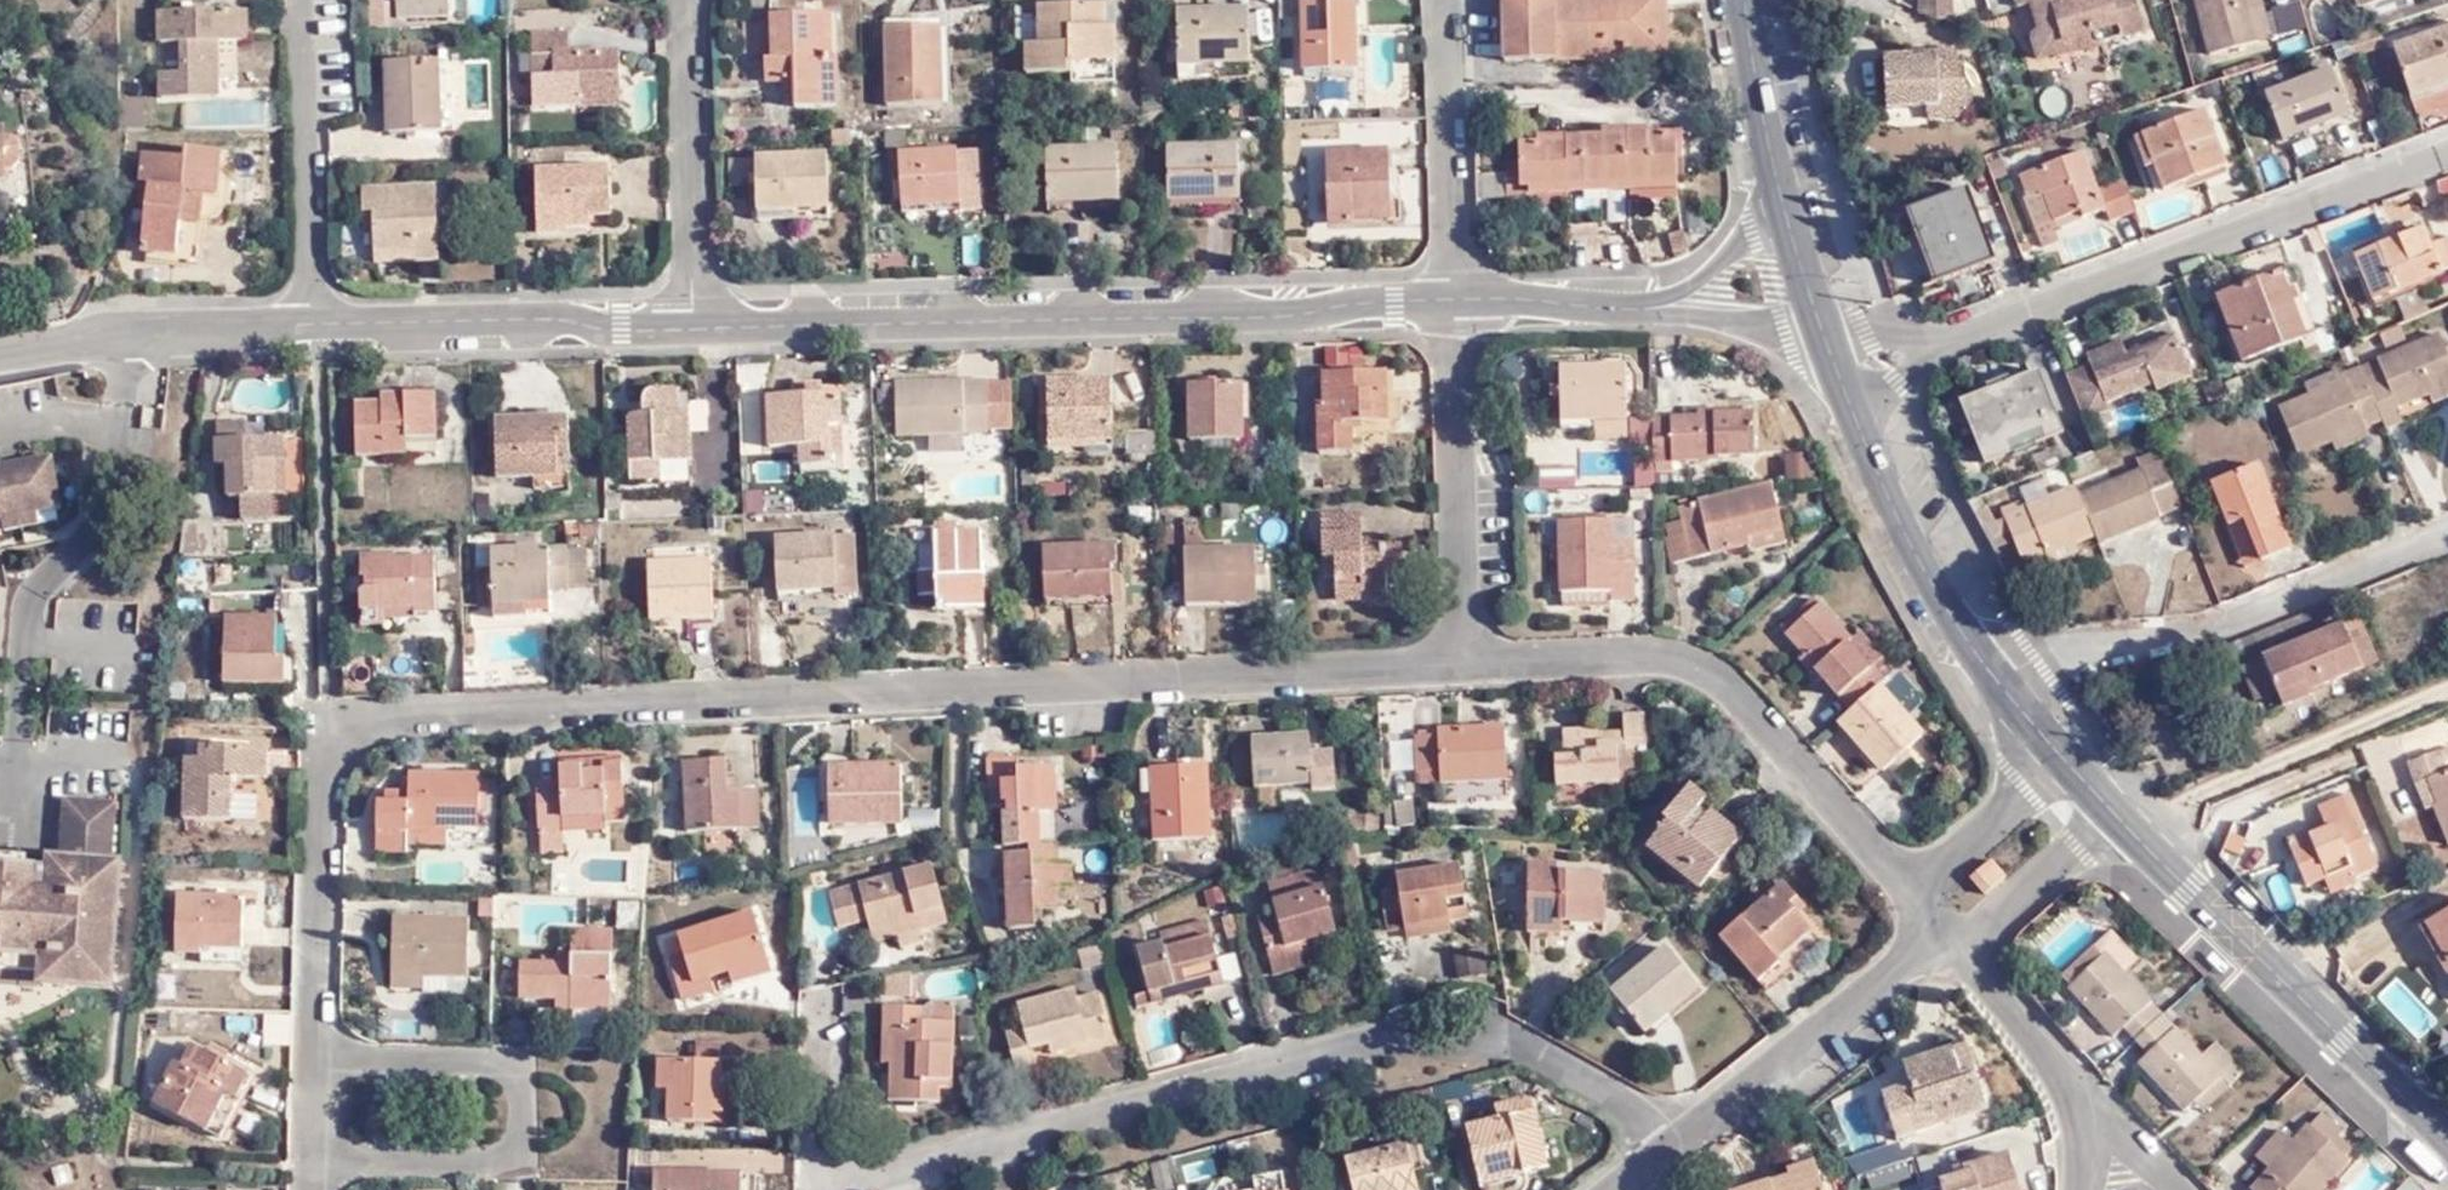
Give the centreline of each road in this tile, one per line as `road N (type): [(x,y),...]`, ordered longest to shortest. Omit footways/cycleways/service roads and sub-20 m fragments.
road 1 (residential): [(1462,664),(387,723),(324,768),(310,1062)]
road 2 (residential): [(1673,1143),(1621,1099),(1476,1018),(913,1173),(858,1185),(809,1179)]
road 3 (unclassified): [(691,322),(1454,303)]
road 4 (residential): [(1912,888),(1720,678),(1675,658),(1462,664)]
road 5 (residential): [(310,1062),(512,1083),(510,1172),(301,1174)]
road 6 (tertiary): [(1823,323),(1931,593),(1999,686),(2062,753)]
road 7 (tertiary): [(2122,813),(2447,1142)]
road 8 (unclassified): [(315,332),(691,322)]
road 9 (residential): [(1462,664),(1454,303)]
road 10 (residential): [(1673,1143),(1893,968),(1955,941)]
road 11 (residential): [(315,332),(302,0)]
road 12 (residential): [(690,0),(691,322)]
road 13 (unclassified): [(0,355),(70,342),(315,332)]
road 14 (residential): [(1454,303),(1451,0)]
road 15 (tertiary): [(1747,0),(1789,216)]
road 16 (residential): [(1955,941),(2122,813)]
road 17 (residential): [(2062,753),(1912,888)]
road 18 (residential): [(1955,941),(2074,1097)]
road 19 (unclassified): [(1454,303),(1643,307)]
road 20 (unclassified): [(1643,307),(1785,330),(1823,323)]
road 21 (unclassified): [(1789,216),(1687,291),(1643,307)]
road 22 (residential): [(809,1179),(806,1022)]
road 23 (residential): [(2074,1097),(2176,1189)]

